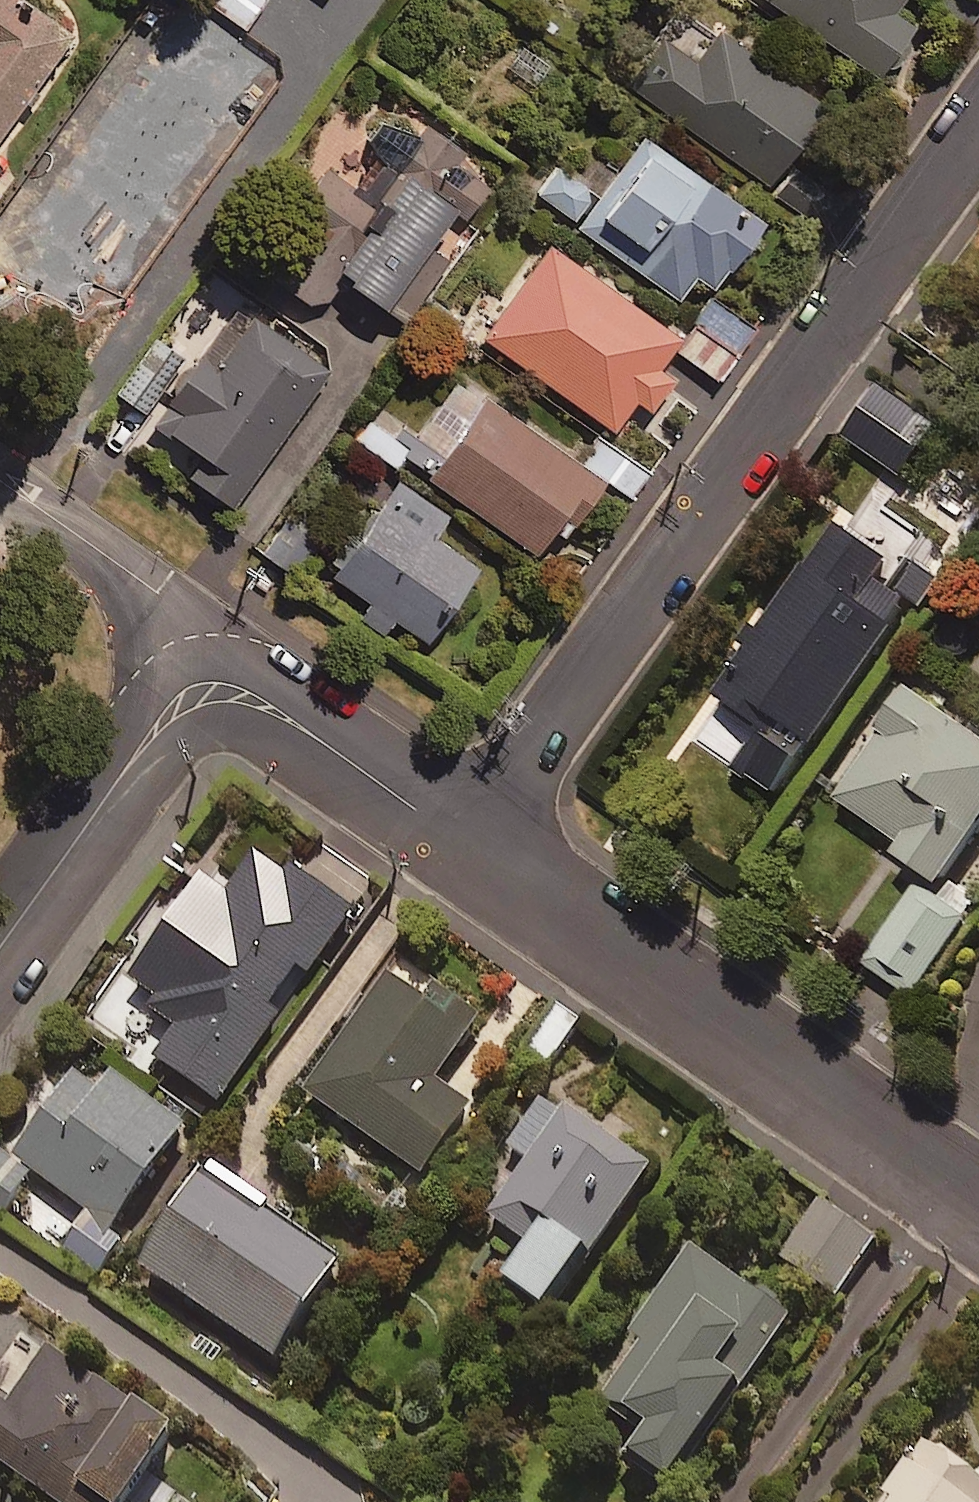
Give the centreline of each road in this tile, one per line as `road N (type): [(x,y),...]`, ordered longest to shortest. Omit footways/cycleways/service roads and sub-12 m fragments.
road 1 (residential): [(457,846),(978,126)]
road 2 (residential): [(978,1212),(457,846)]
road 3 (residential): [(241,685),(191,689),(171,706),(0,946)]
road 4 (residential): [(241,685),(0,491)]
road 5 (residential): [(457,846),(241,685)]

